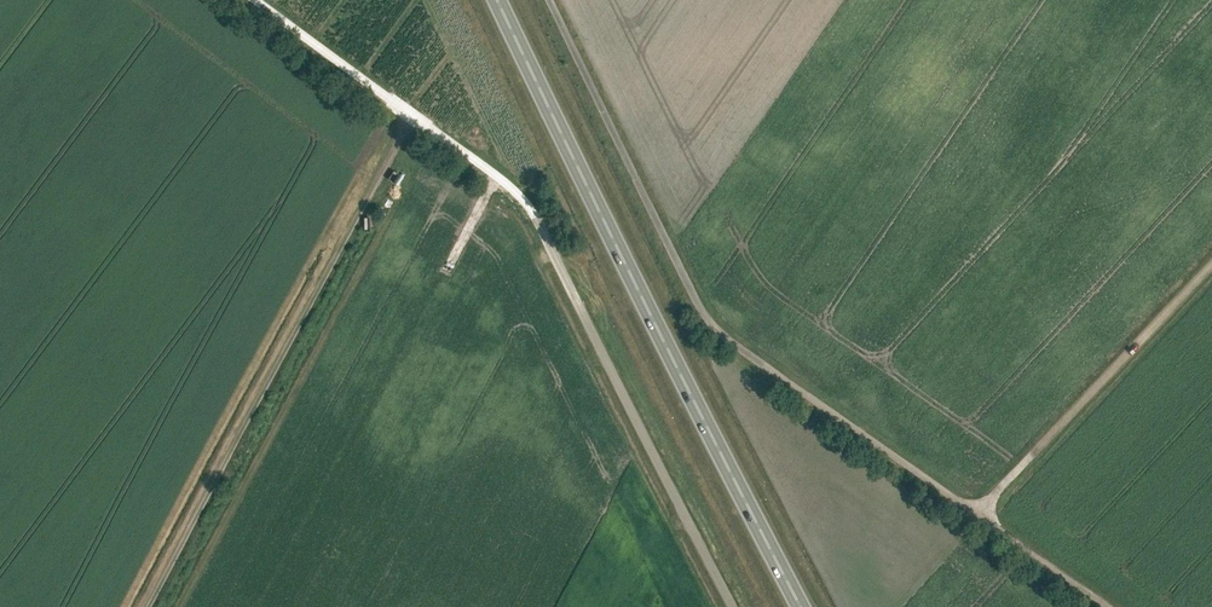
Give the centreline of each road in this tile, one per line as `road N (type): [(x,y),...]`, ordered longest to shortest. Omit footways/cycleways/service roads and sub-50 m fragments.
road 1 (unclassified): [(732,606),(524,200),(255,0)]
road 2 (trunk): [(801,606),(496,0)]
road 3 (track): [(411,116),(148,606)]
road 4 (unclassified): [(1108,606),(706,323)]
road 5 (track): [(706,323),(549,0)]
road 6 (track): [(976,513),(1211,265)]

